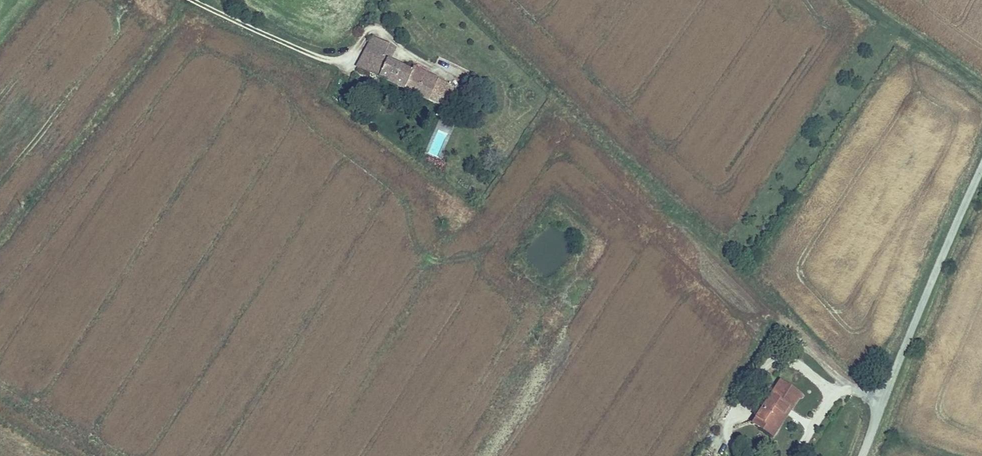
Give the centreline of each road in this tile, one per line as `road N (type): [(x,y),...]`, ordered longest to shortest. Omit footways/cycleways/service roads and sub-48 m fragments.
road 1 (unclassified): [(981,165),(862,455)]

